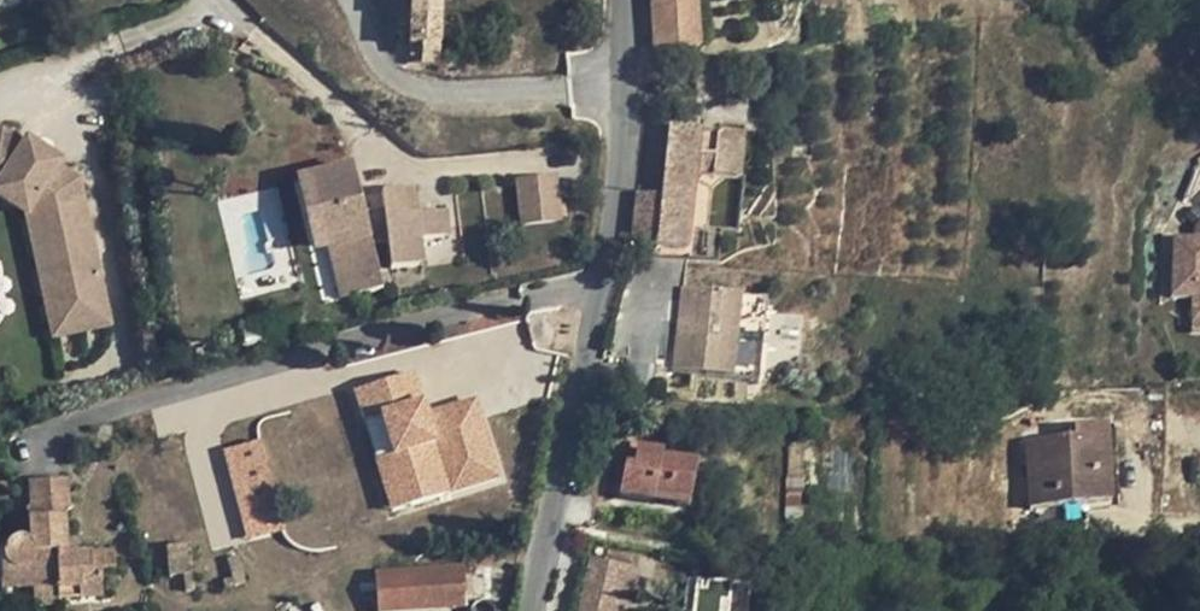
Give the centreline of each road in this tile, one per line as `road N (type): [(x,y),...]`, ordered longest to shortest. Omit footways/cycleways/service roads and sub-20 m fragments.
road 1 (residential): [(27,448),(250,375),(601,289)]
road 2 (residential): [(601,289),(533,610)]
road 3 (residential): [(625,0),(620,191),(601,289)]

